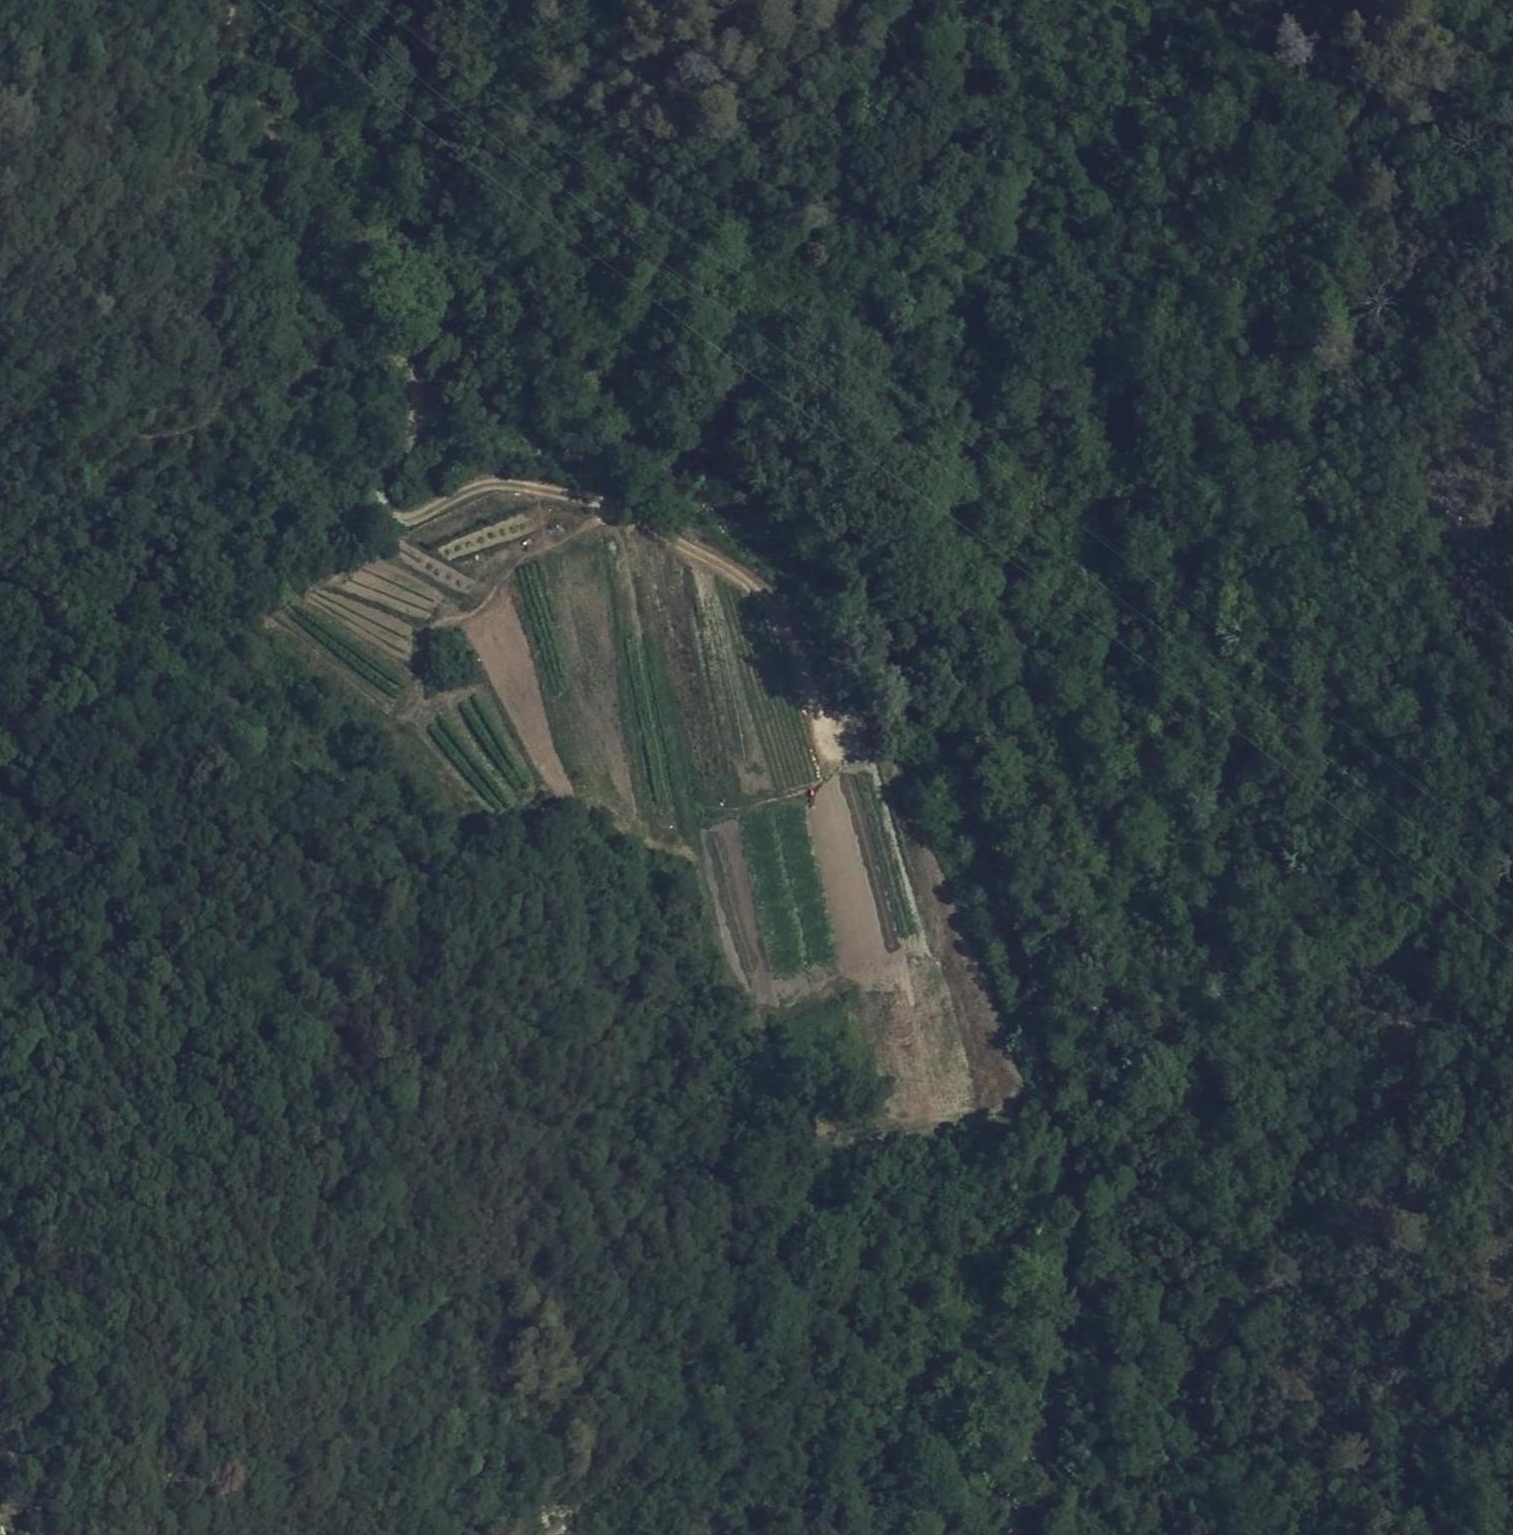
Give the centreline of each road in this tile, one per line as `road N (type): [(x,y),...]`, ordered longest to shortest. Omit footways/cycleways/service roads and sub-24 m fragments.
road 1 (track): [(225,0),(318,265),(400,351),(422,399),(384,488),(391,516),(421,517),(490,486),(545,491),(759,585),(856,733),(983,1010),(1006,1092)]

